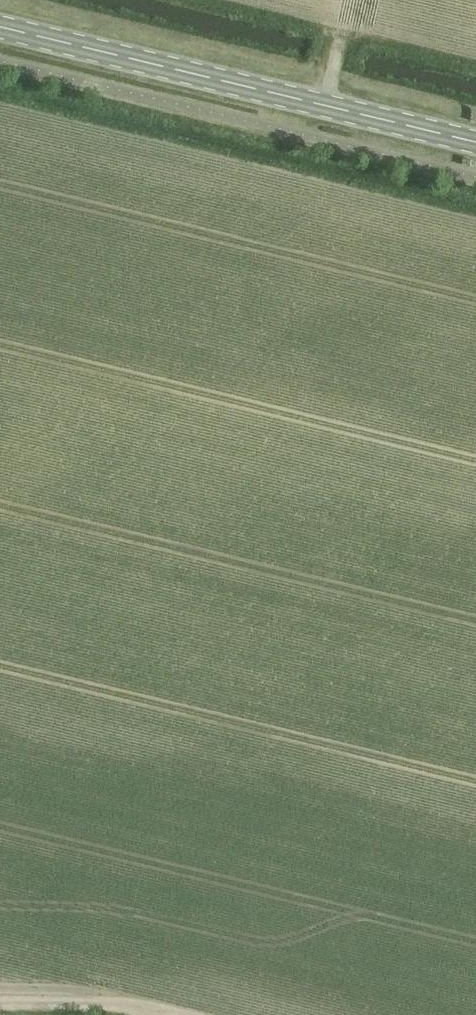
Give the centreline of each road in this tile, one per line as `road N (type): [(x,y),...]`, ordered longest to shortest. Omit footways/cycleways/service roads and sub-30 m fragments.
road 1 (secondary): [(475,143),(0,27)]

